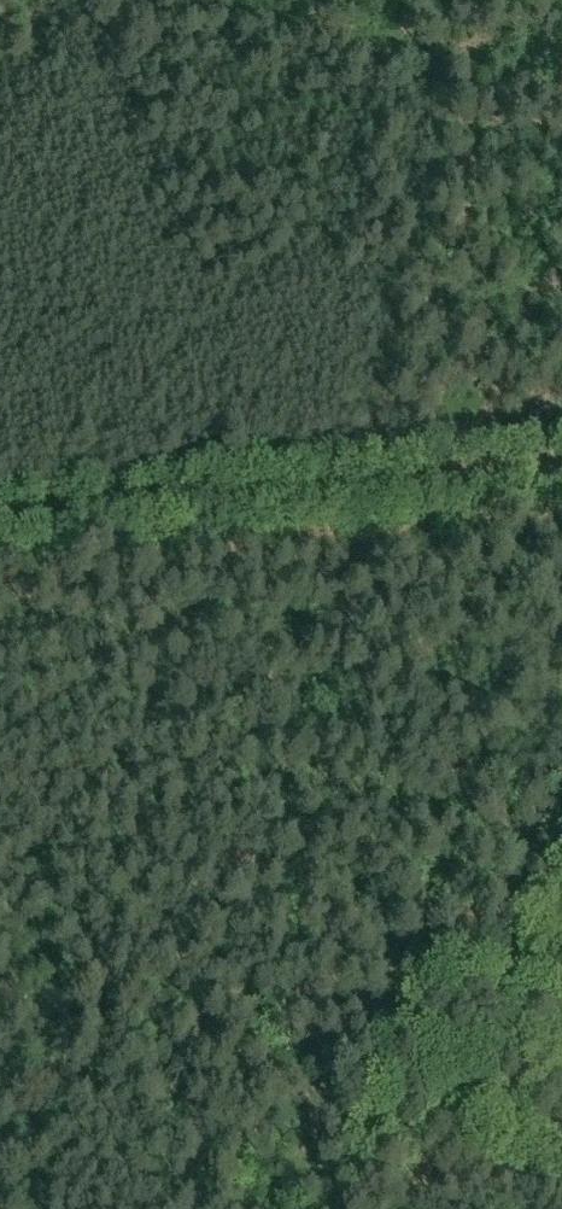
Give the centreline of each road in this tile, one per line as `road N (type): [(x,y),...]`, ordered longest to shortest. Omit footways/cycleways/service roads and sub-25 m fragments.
road 1 (track): [(0,517),(561,470)]

